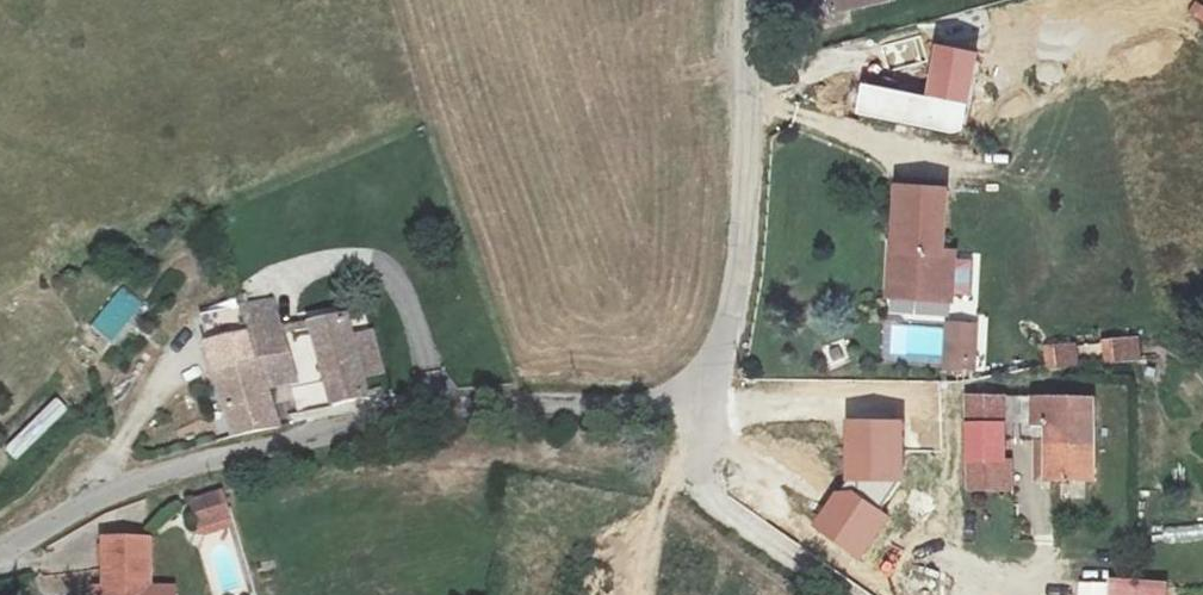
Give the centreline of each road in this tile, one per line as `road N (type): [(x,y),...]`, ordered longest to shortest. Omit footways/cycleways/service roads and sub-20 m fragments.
road 1 (unclassified): [(752,0),(740,284),(707,385),(683,407),(452,407),(268,447),(126,487),(0,556)]
road 2 (track): [(683,407),(710,486),(850,594)]

